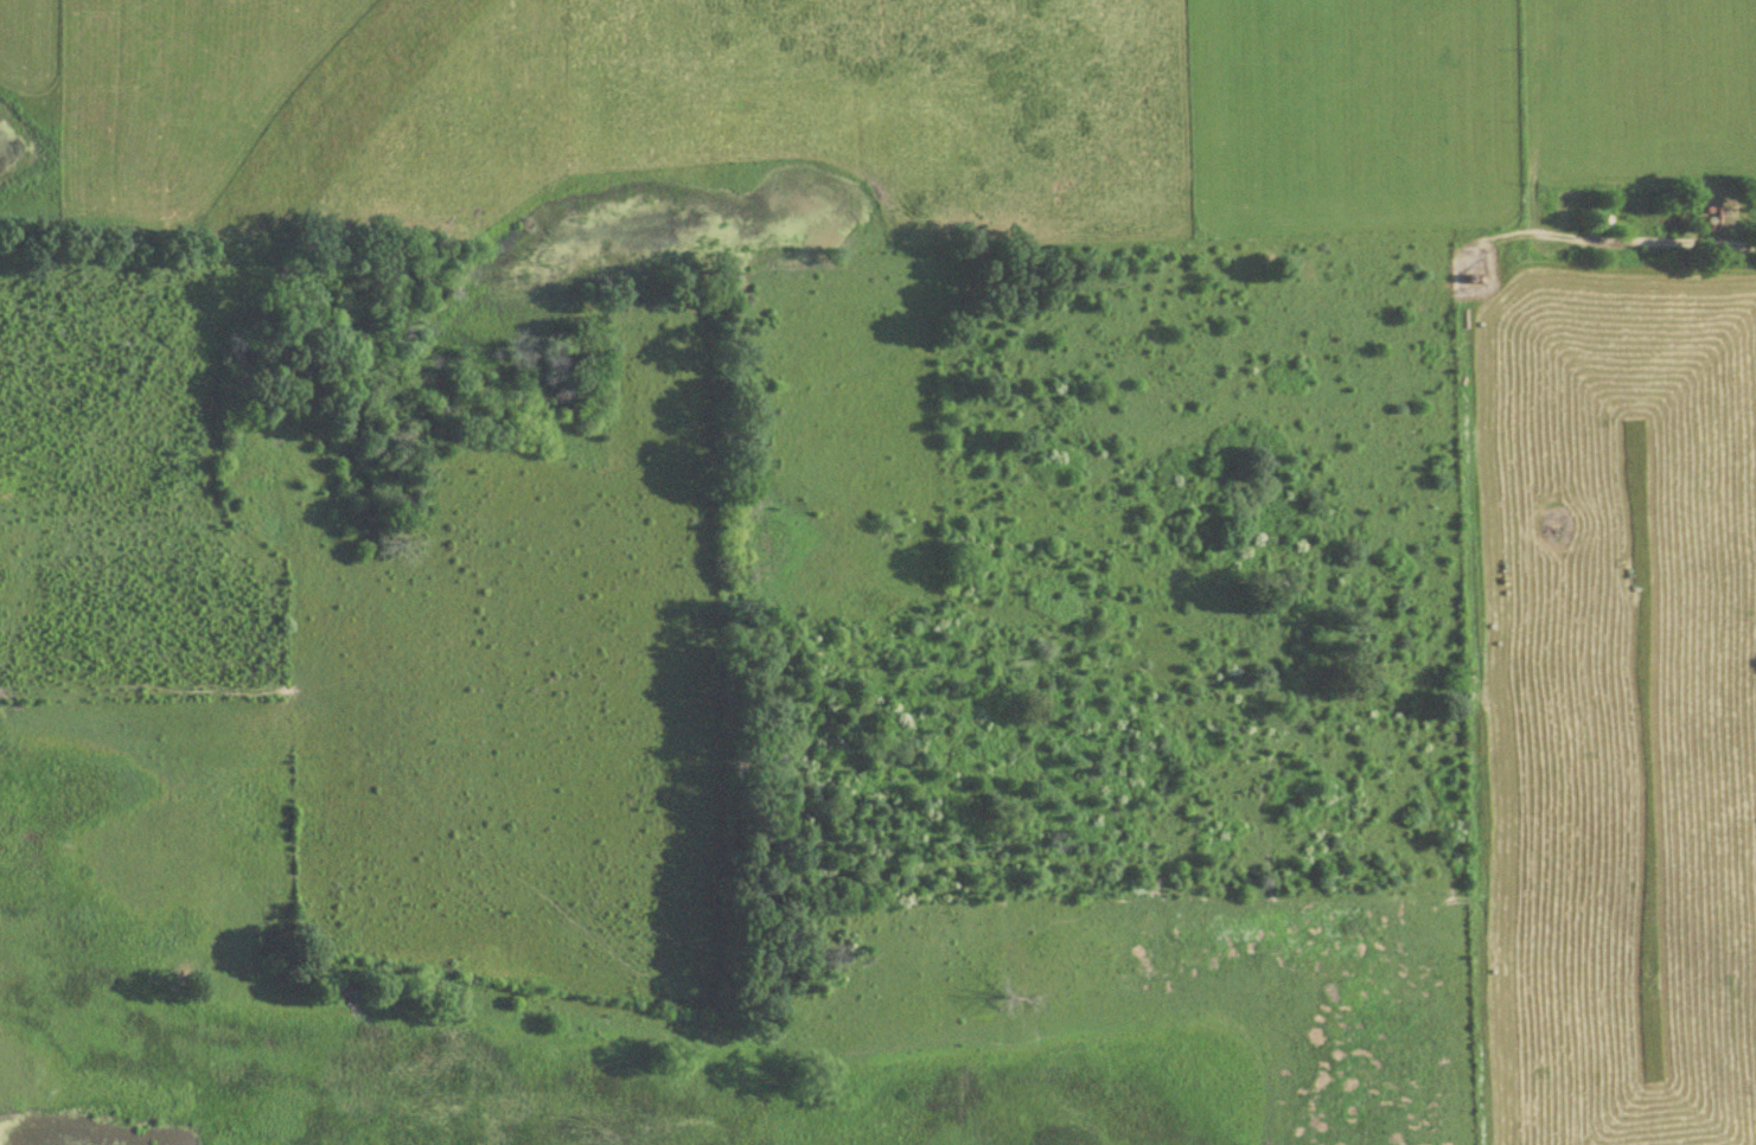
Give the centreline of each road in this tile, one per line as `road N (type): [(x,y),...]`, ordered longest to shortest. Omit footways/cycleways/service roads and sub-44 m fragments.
road 1 (residential): [(1755,252),(1506,239),(1442,247),(1426,258),(1423,511),(1436,830),(1420,888),(1399,916),(1353,932),(1064,914)]
road 2 (track): [(0,521),(190,513)]

